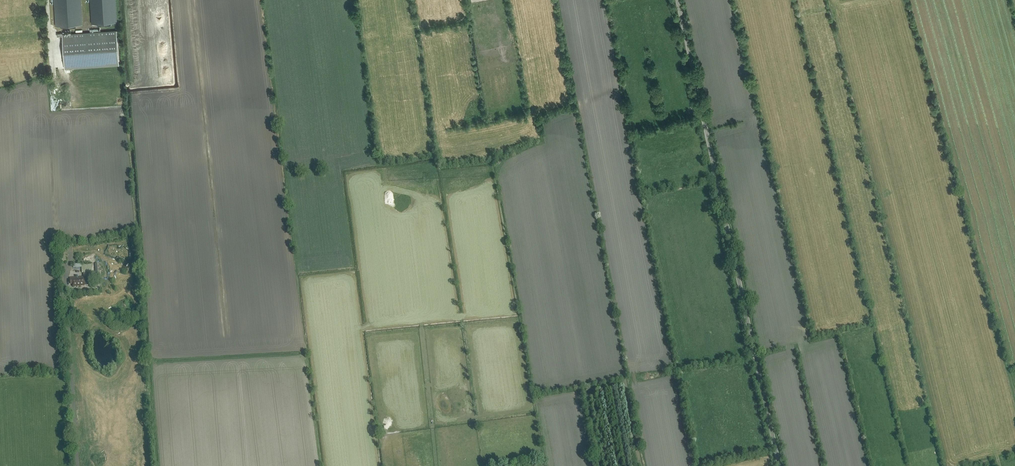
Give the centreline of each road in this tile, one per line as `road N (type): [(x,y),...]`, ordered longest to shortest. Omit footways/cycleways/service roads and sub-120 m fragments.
road 1 (unclassified): [(780,465),(678,0)]
road 2 (track): [(66,277),(74,465)]

